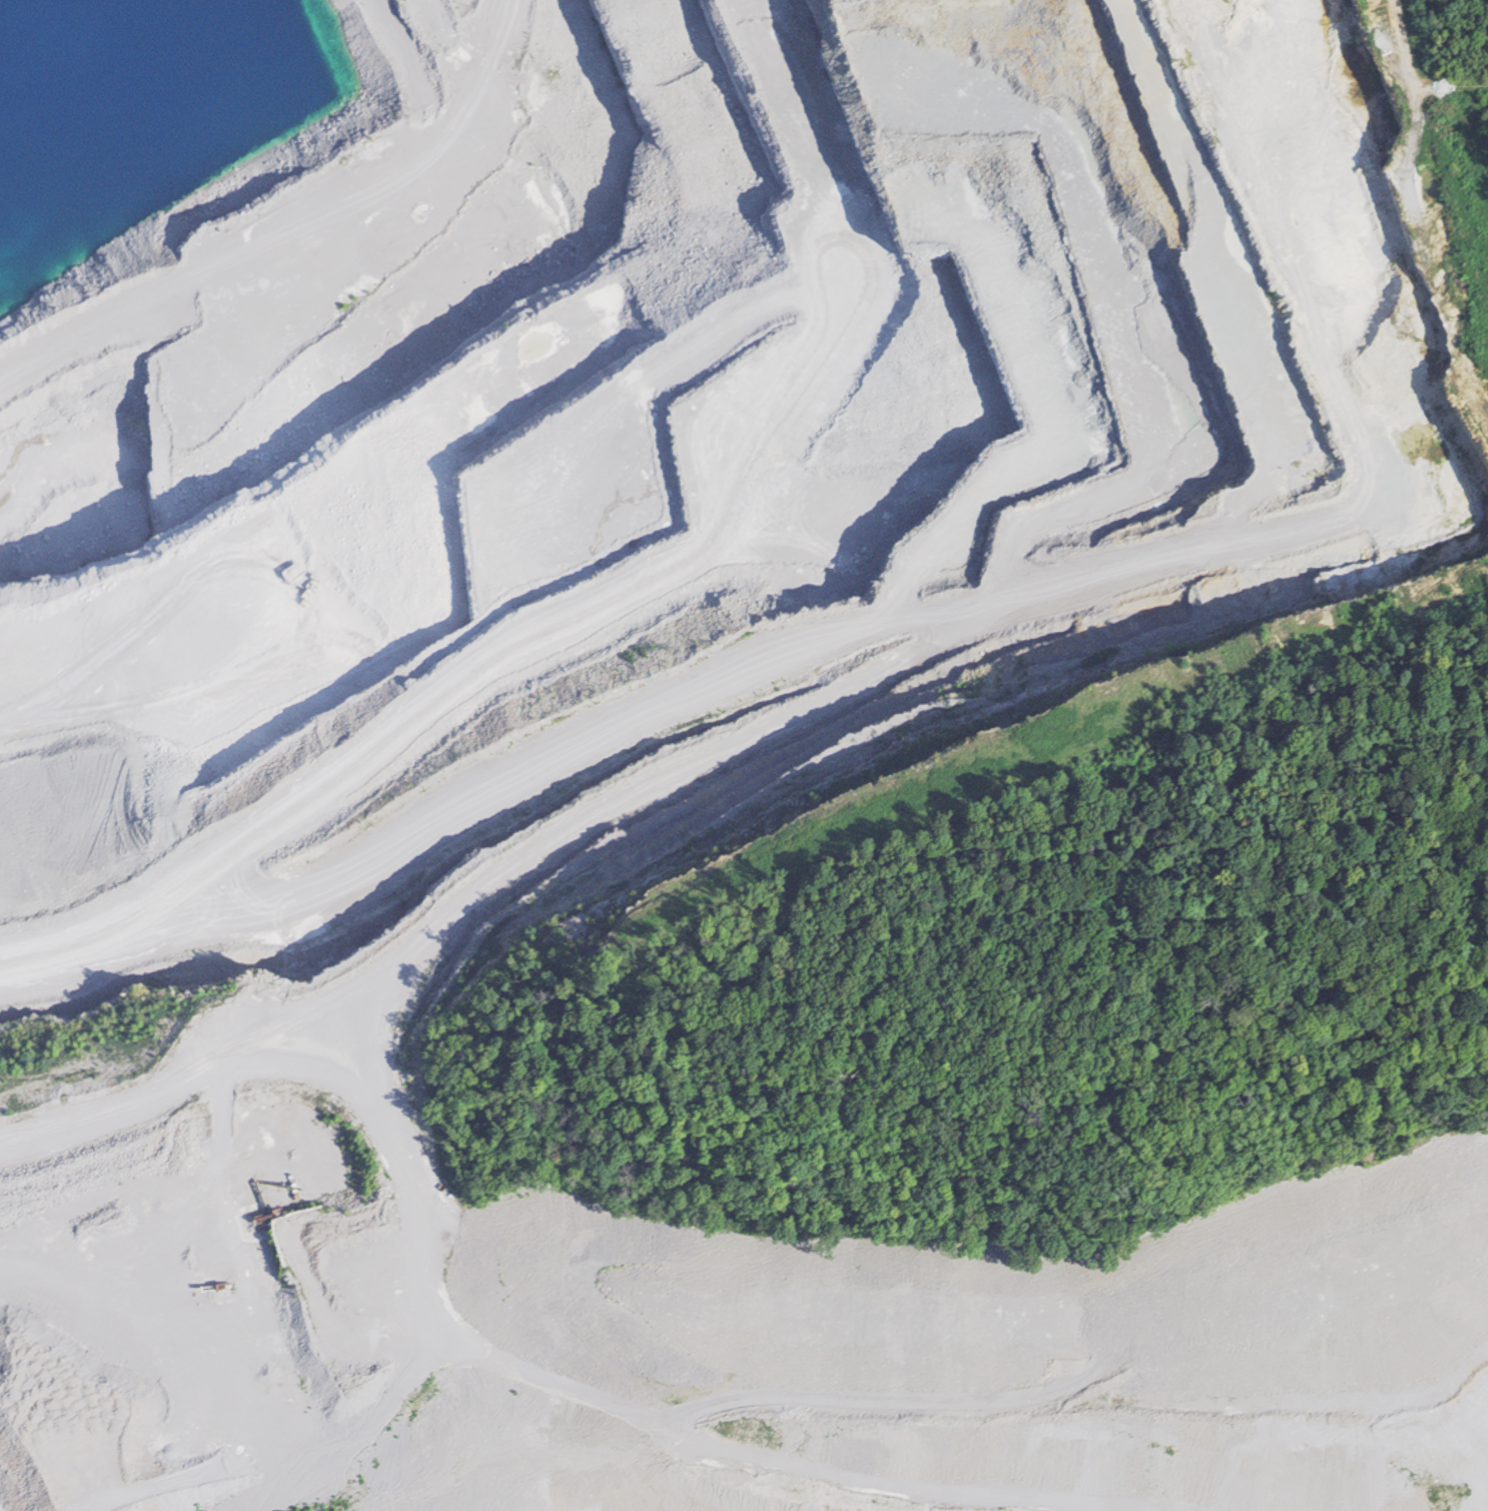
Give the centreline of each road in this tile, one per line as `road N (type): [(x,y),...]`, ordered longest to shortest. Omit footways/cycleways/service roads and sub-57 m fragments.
road 1 (residential): [(1323,1510),(1246,1498),(1052,1488),(785,1448),(488,1346),(423,1370),(305,1467),(227,1510)]
road 2 (residential): [(0,961),(28,957),(114,915),(166,801),(240,741)]

